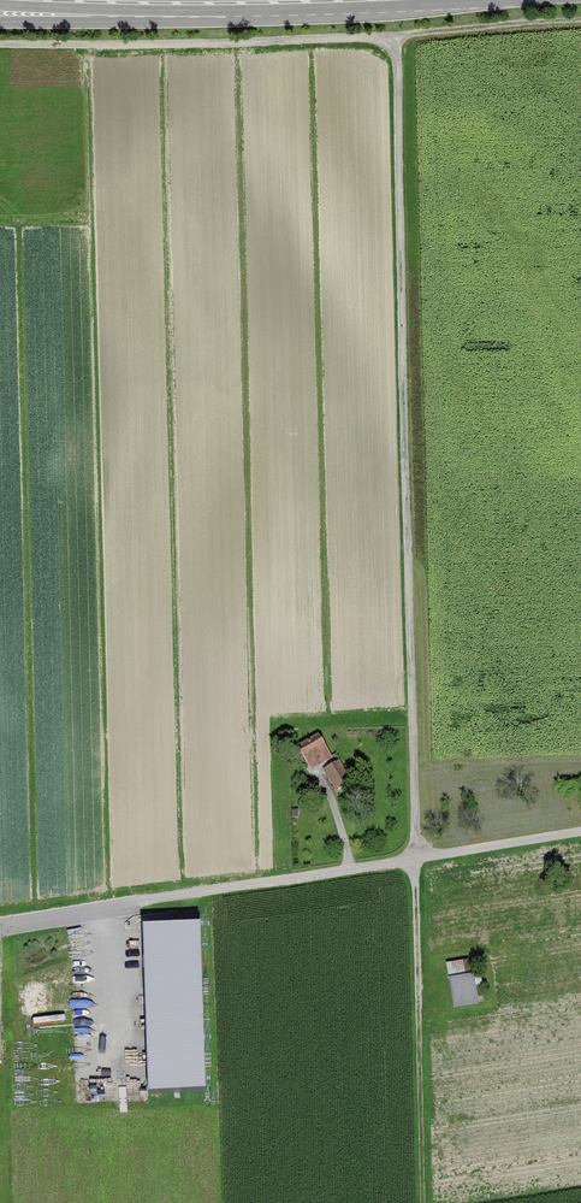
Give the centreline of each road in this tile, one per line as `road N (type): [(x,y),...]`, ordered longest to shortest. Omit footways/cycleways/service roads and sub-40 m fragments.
road 1 (track): [(0,42),(392,43),(416,861)]
road 2 (track): [(0,927),(416,861)]
road 3 (tertiary): [(0,22),(248,21),(344,3)]
road 4 (track): [(416,861),(425,1202)]
road 5 (primary): [(344,3),(54,0)]
road 6 (track): [(392,43),(580,19)]
road 7 (track): [(416,861),(580,835)]

